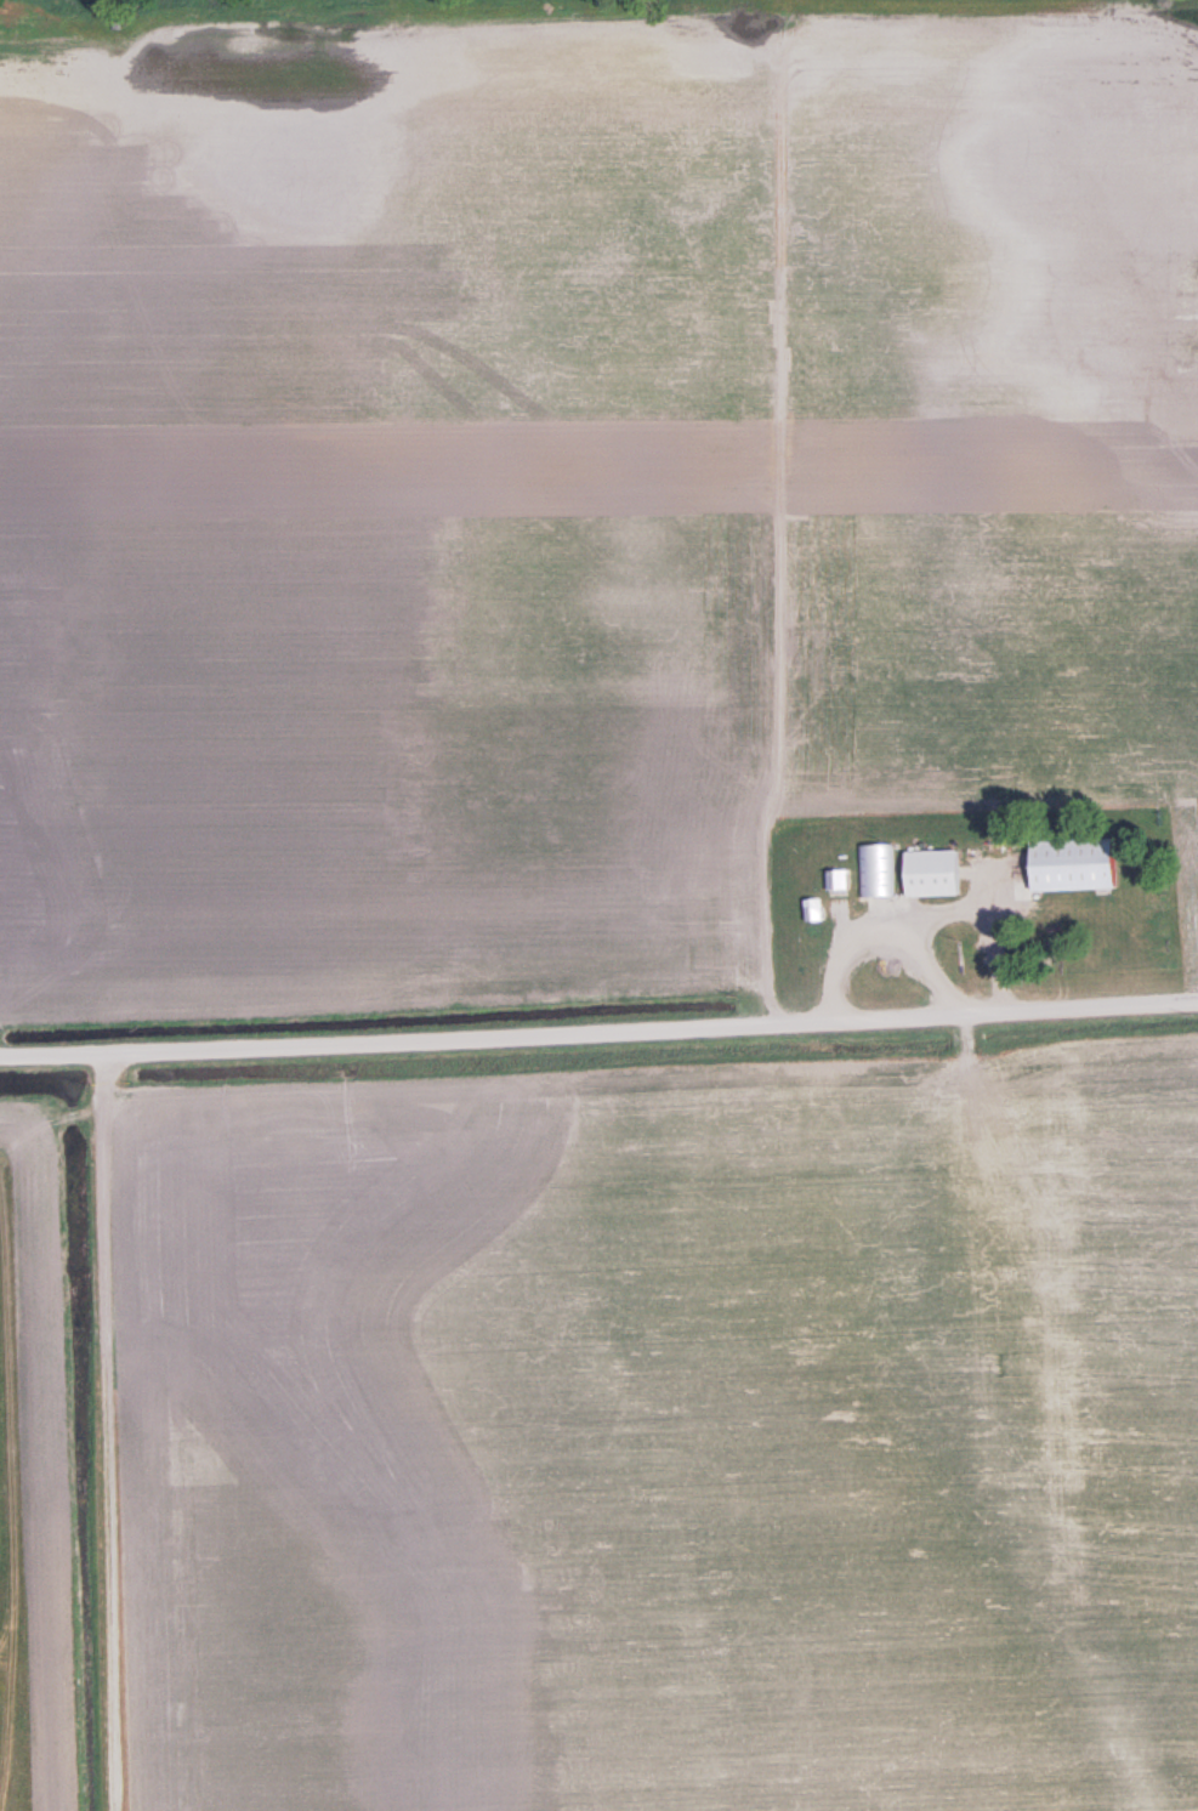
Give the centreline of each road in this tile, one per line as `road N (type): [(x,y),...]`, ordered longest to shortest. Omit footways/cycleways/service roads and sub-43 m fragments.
road 1 (residential): [(1197,1004),(0,1056)]
road 2 (track): [(103,1055),(122,1810)]

